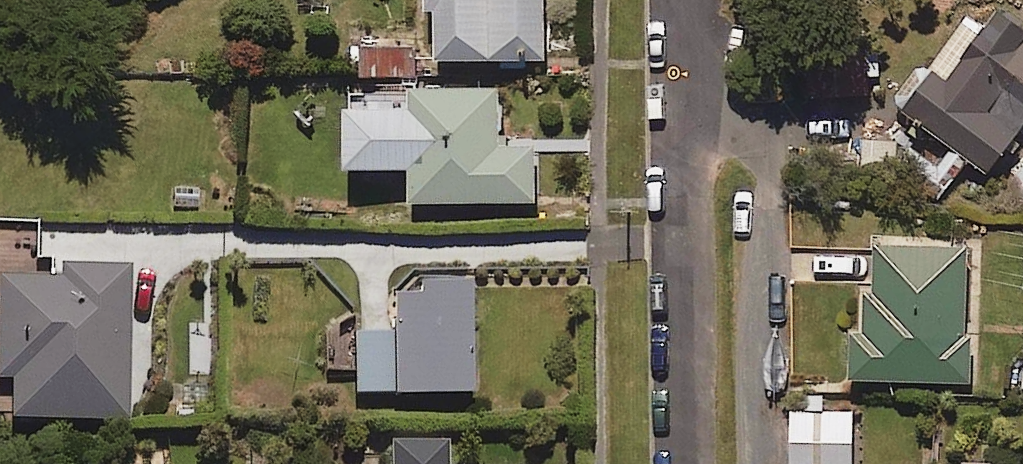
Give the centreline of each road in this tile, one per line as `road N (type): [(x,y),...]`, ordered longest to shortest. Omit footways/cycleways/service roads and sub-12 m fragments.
road 1 (residential): [(683,0),(690,463)]

